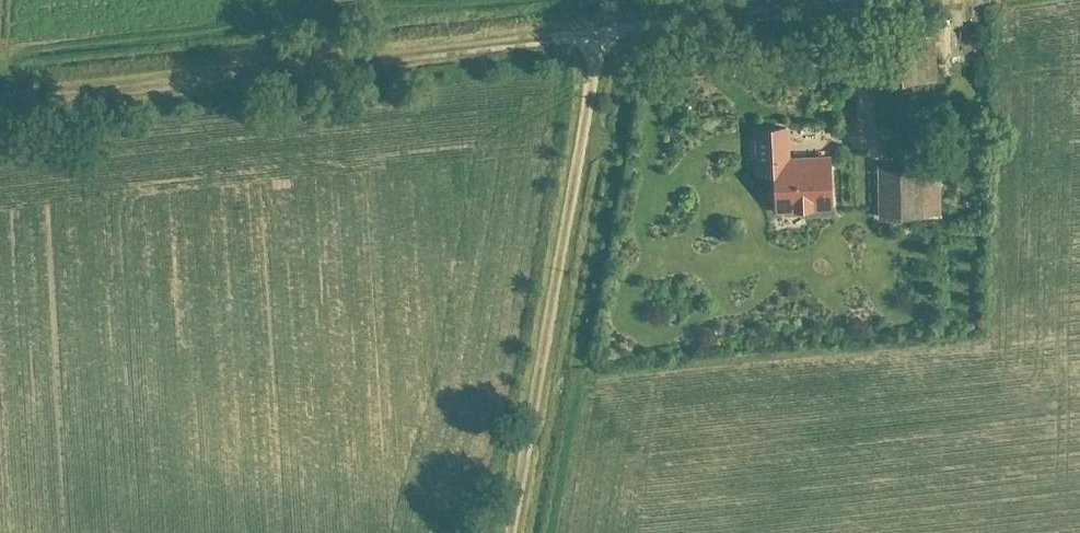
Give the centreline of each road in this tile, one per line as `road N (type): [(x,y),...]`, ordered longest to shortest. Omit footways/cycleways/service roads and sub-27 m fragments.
road 1 (track): [(850,0),(0,94)]
road 2 (unclassified): [(503,532),(594,28)]

